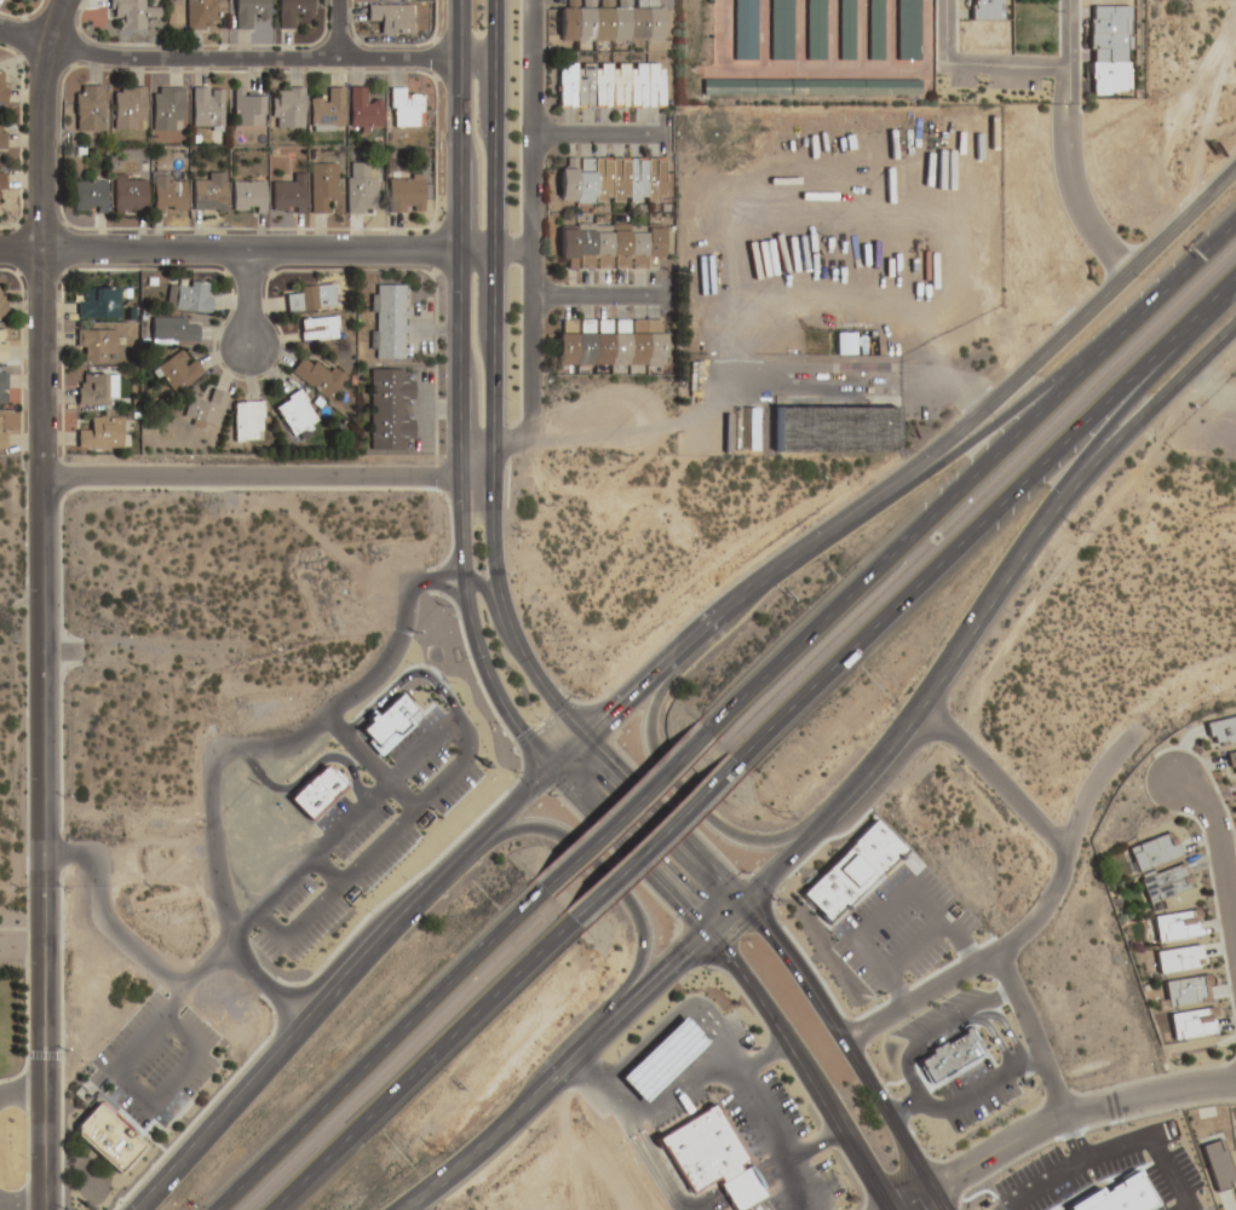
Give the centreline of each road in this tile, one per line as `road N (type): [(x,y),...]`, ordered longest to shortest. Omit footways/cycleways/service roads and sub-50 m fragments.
road 1 (residential): [(42,1205),(38,247),(46,47),(62,0)]
road 2 (secondary): [(588,734),(537,681),(500,603),(489,480),(494,0)]
road 3 (motorway): [(1235,213),(703,732)]
road 4 (motorway): [(732,762),(1235,276)]
road 5 (secondary): [(541,768),(136,1209)]
road 6 (secondary): [(541,768),(706,930),(807,1067),(890,1209)]
road 7 (secondary): [(1235,168),(967,424),(830,531)]
road 8 (residential): [(529,250),(0,249)]
road 9 (residential): [(455,440),(528,440),(529,0)]
road 10 (motorway): [(544,887),(209,1209)]
road 11 (secondary): [(399,1209),(491,1137),(741,899)]
road 12 (residential): [(454,60),(110,57),(0,30)]
road 13 (secondary): [(741,899),(857,784),(942,669),(1018,544)]
road 14 (residential): [(41,478),(489,480)]
road 15 (motorway): [(270,1209),(574,917)]
road 16 (secondary): [(945,1209),(852,1043),(741,899)]
road 17 (residential): [(909,1209),(1035,1134),(1087,1113),(1235,1085)]
road 18 (motorway): [(1102,342),(830,531)]
road 19 (motorway): [(1018,544),(1077,455),(1217,295)]
road 20 (secondary): [(613,1020),(637,969),(639,941),(622,898),(562,839),(536,830),(516,829),(465,852)]
road 21 (secondary): [(830,531),(729,605),(588,734)]
road 22 (secondary): [(1018,544),(1088,465),(1235,323)]
road 23 (secondary): [(455,479),(473,652),(500,713),(541,768)]
road 24 (residential): [(1126,275),(1079,217),(1067,188),(1063,0)]
road 25 (secondary): [(666,661),(643,725),(654,761),(724,832),(776,840),(810,830)]
road 26 (secondary): [(456,0),(455,249)]
road 27 (track): [(1188,214),(1163,182),(1161,160),(1234,0)]
road 28 (secondary): [(455,249),(455,479)]
road 29 (secondary): [(741,899),(588,734)]
road 30 (motorway): [(703,732),(544,887)]
road 31 (motorway): [(574,917),(732,762)]
road 32 (residential): [(1174,782),(1219,812),(1235,907)]
road 33 (residential): [(668,293),(529,292)]
road 34 (residential): [(528,136),(657,136)]
road 35 (residential): [(942,65),(1063,67)]

